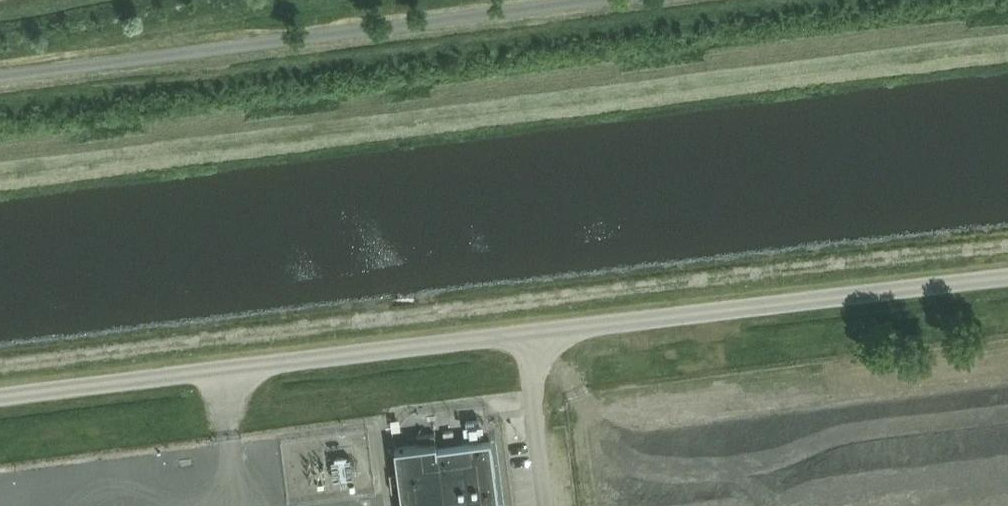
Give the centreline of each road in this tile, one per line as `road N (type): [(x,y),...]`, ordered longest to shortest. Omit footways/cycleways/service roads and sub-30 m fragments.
road 1 (unclassified): [(0,401),(1007,282)]
road 2 (unclassified): [(606,0),(0,77)]

